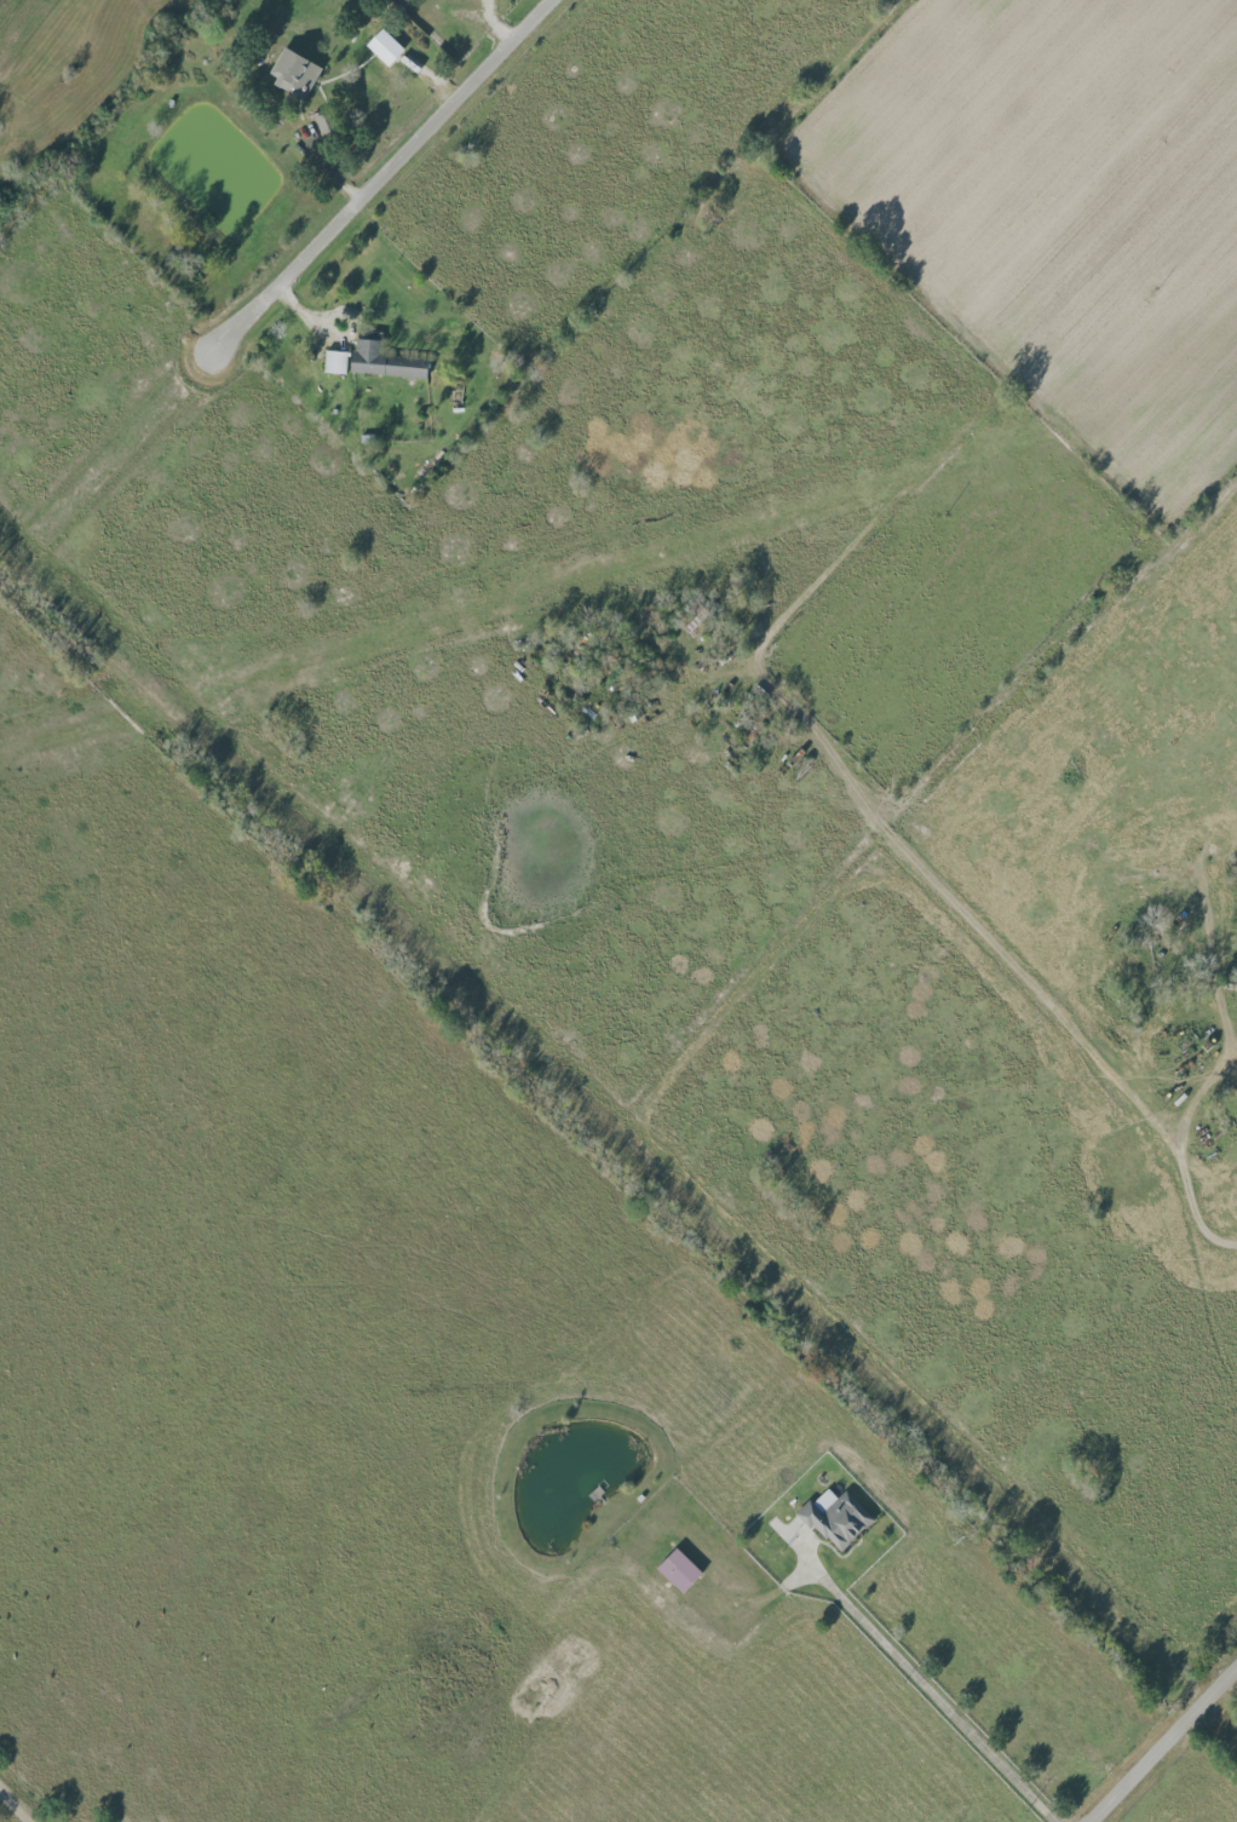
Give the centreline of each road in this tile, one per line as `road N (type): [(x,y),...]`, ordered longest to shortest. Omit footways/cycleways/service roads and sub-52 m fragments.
road 1 (residential): [(558,0),(209,362)]
road 2 (residential): [(1095,1821),(1236,1671)]

